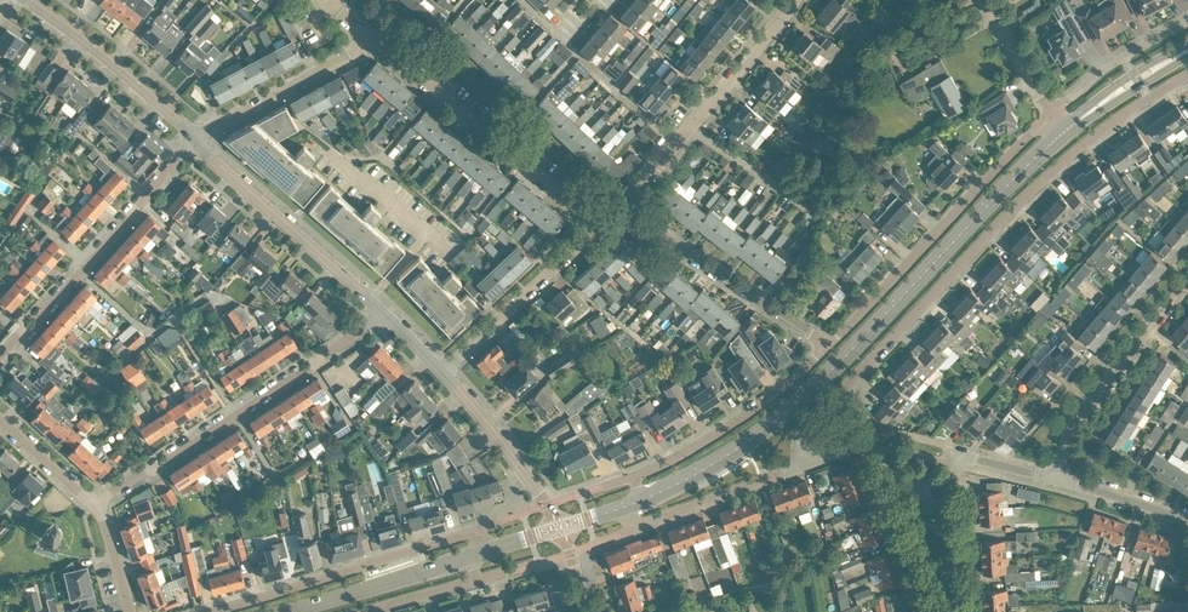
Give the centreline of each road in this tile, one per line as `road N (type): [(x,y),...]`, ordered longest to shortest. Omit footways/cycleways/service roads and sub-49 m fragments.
road 1 (tertiary): [(626,507),(766,429),(1071,125)]
road 2 (residential): [(803,456),(799,433),(1050,173),(1187,80)]
road 3 (residential): [(97,508),(387,314)]
road 4 (residential): [(1055,107),(826,347)]
road 5 (residential): [(0,356),(195,137)]
road 6 (residential): [(601,216),(375,37)]
road 7 (residential): [(472,531),(202,611)]
road 8 (residential): [(616,200),(790,0)]
road 9 (residential): [(195,137),(387,314)]
road 10 (residential): [(616,200),(826,347)]
road 11 (residential): [(948,611),(875,449),(862,442),(803,456)]
road 12 (residential): [(1056,479),(1063,445),(1090,396),(1187,280)]
road 13 (residential): [(826,347),(766,400),(641,472)]
road 14 (residential): [(442,373),(601,216)]
road 15 (residential): [(21,0),(112,63),(195,137)]
road 16 (tertiary): [(286,611),(493,550)]
road 17 (residential): [(195,137),(375,37)]
road 18 (residential): [(637,525),(803,456)]
road 19 (residential): [(442,373),(548,506)]
road 20 (residential): [(1187,25),(1055,107)]
road 21 (residential): [(962,611),(956,471)]
road 22 (residential): [(1187,524),(1056,479)]
road 23 (tertiary): [(1071,125),(1187,50)]
road 24 (residential): [(97,508),(0,417)]
road 25 (residential): [(1055,107),(985,0)]

